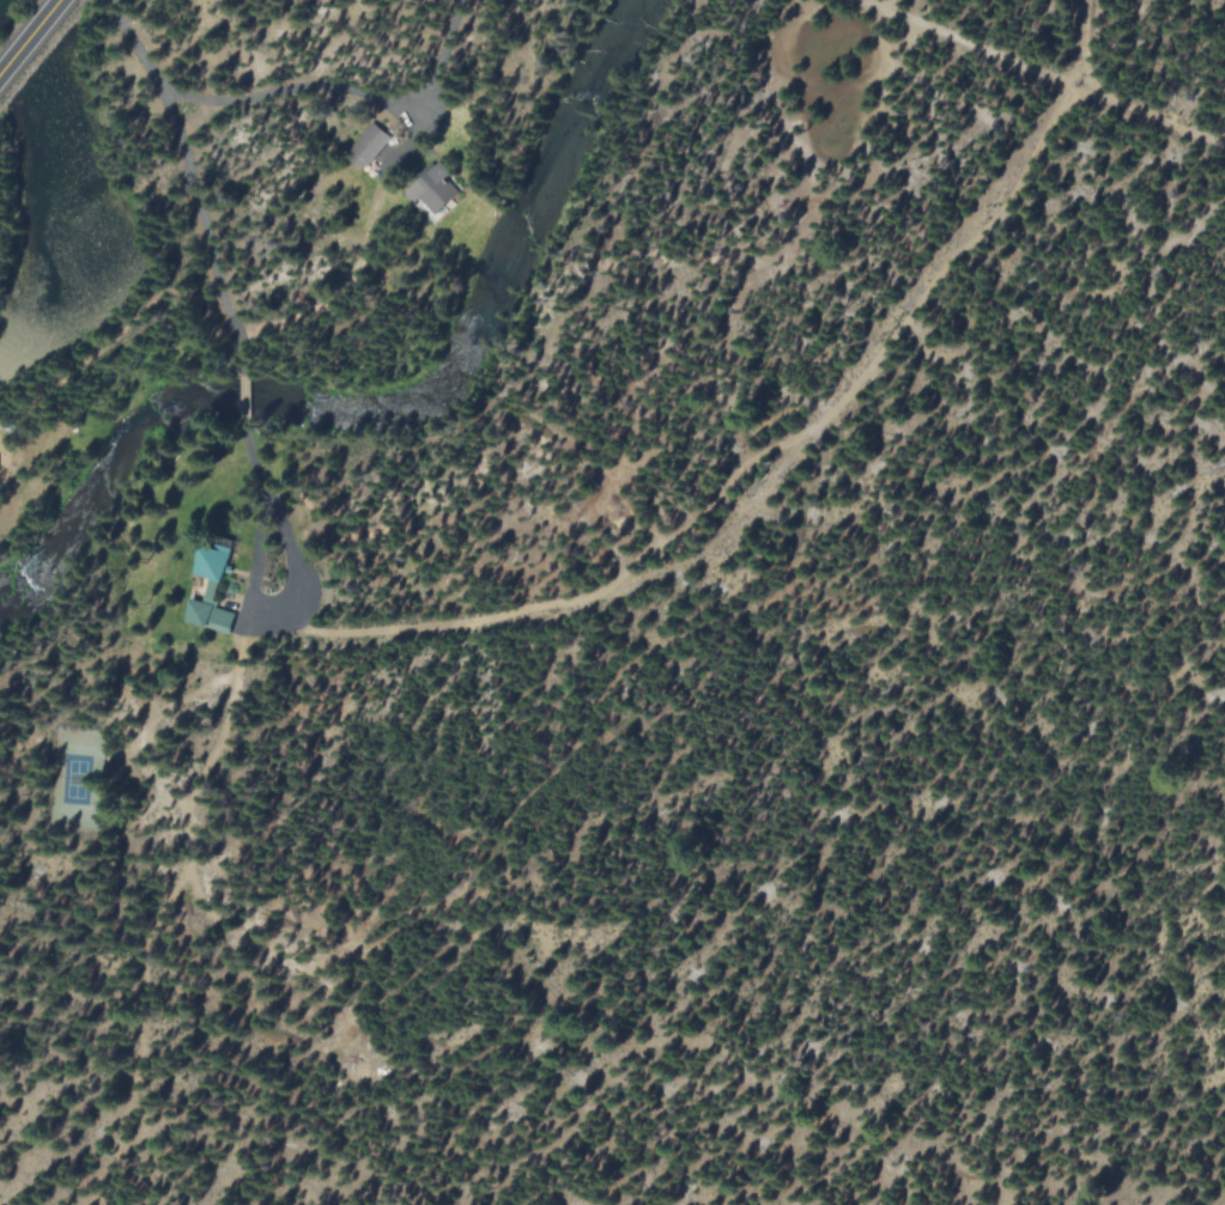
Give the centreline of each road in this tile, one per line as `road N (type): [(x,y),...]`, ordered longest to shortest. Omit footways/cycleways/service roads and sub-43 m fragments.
road 1 (track): [(0,784),(129,675),(158,682),(425,661),(623,597),(715,541),(884,357),(975,223)]

